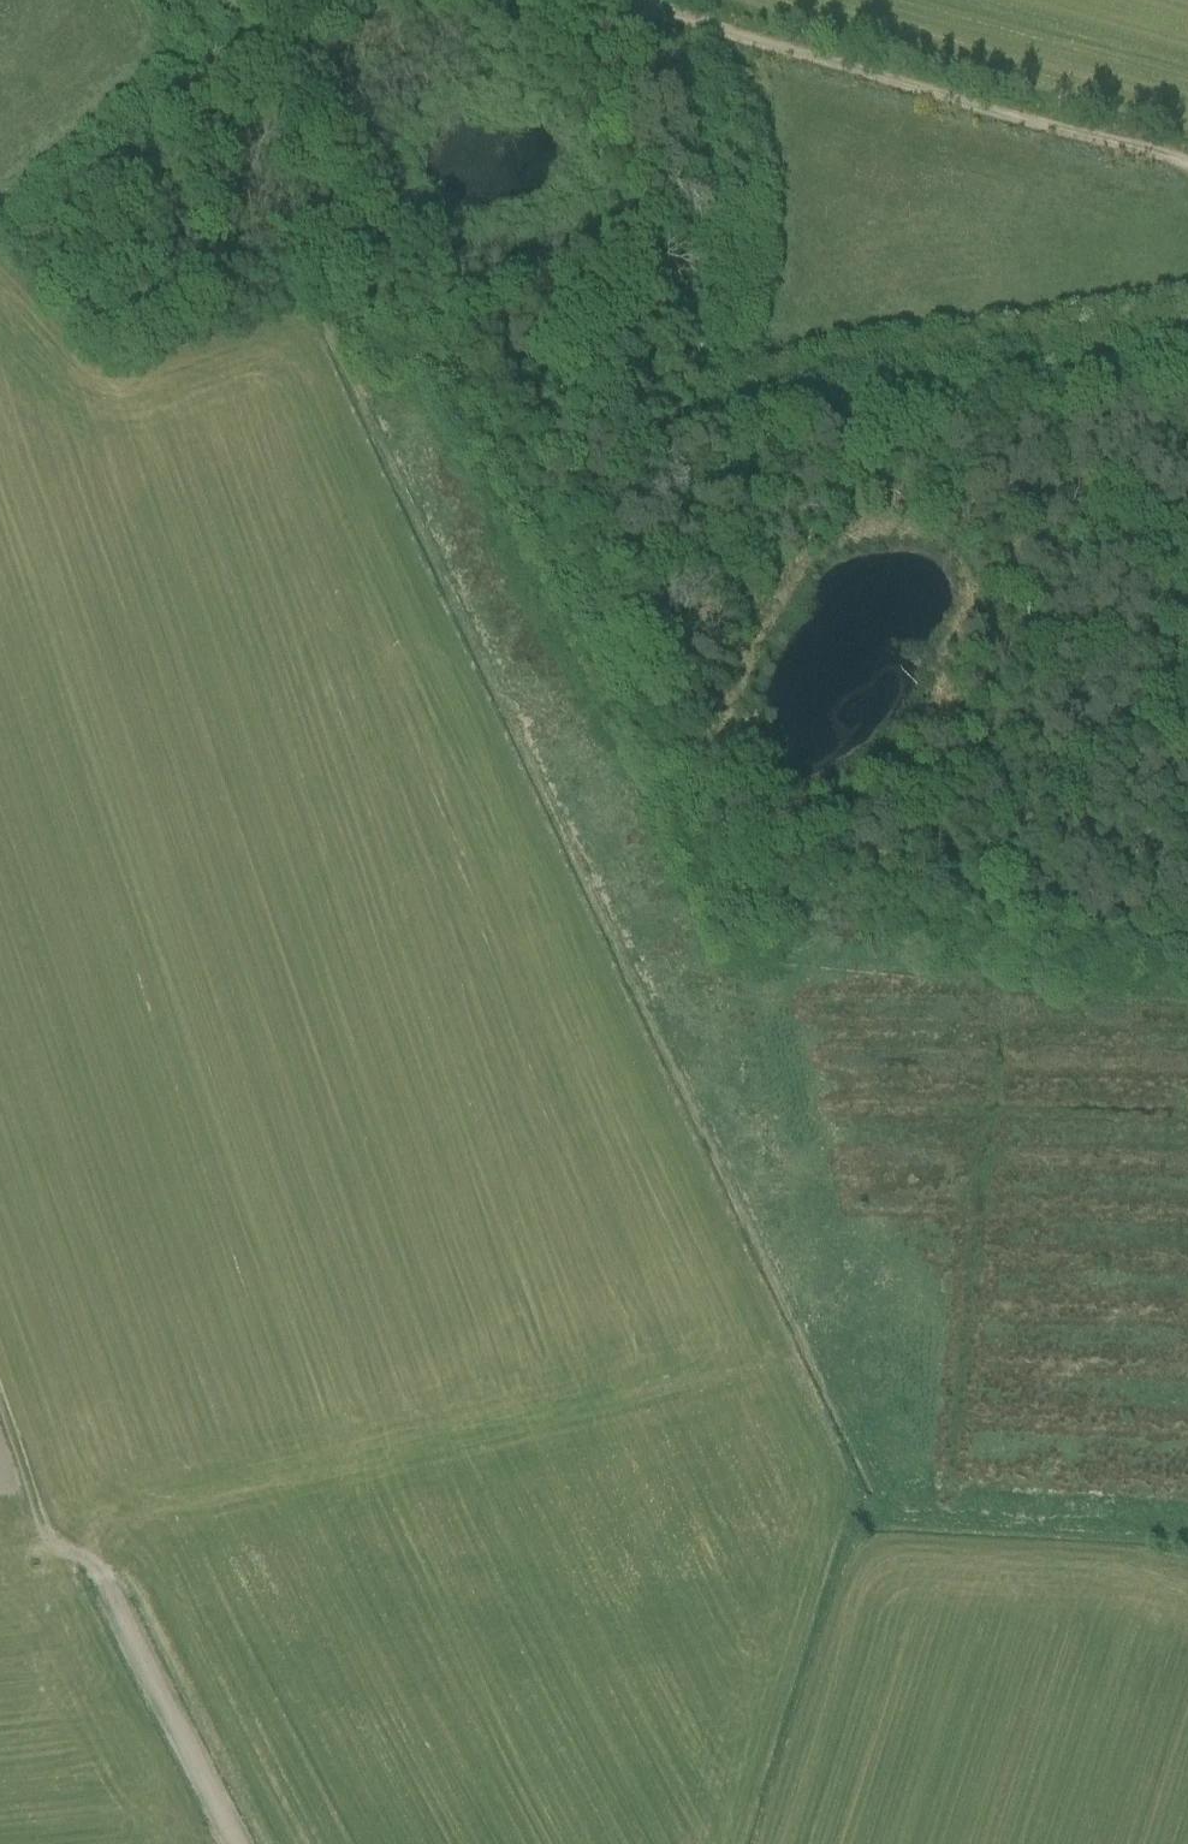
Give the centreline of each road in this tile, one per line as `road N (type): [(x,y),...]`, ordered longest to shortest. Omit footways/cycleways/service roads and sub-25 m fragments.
road 1 (track): [(1187,165),(634,0)]
road 2 (track): [(238,1843),(95,1567),(44,1535),(0,1406)]

